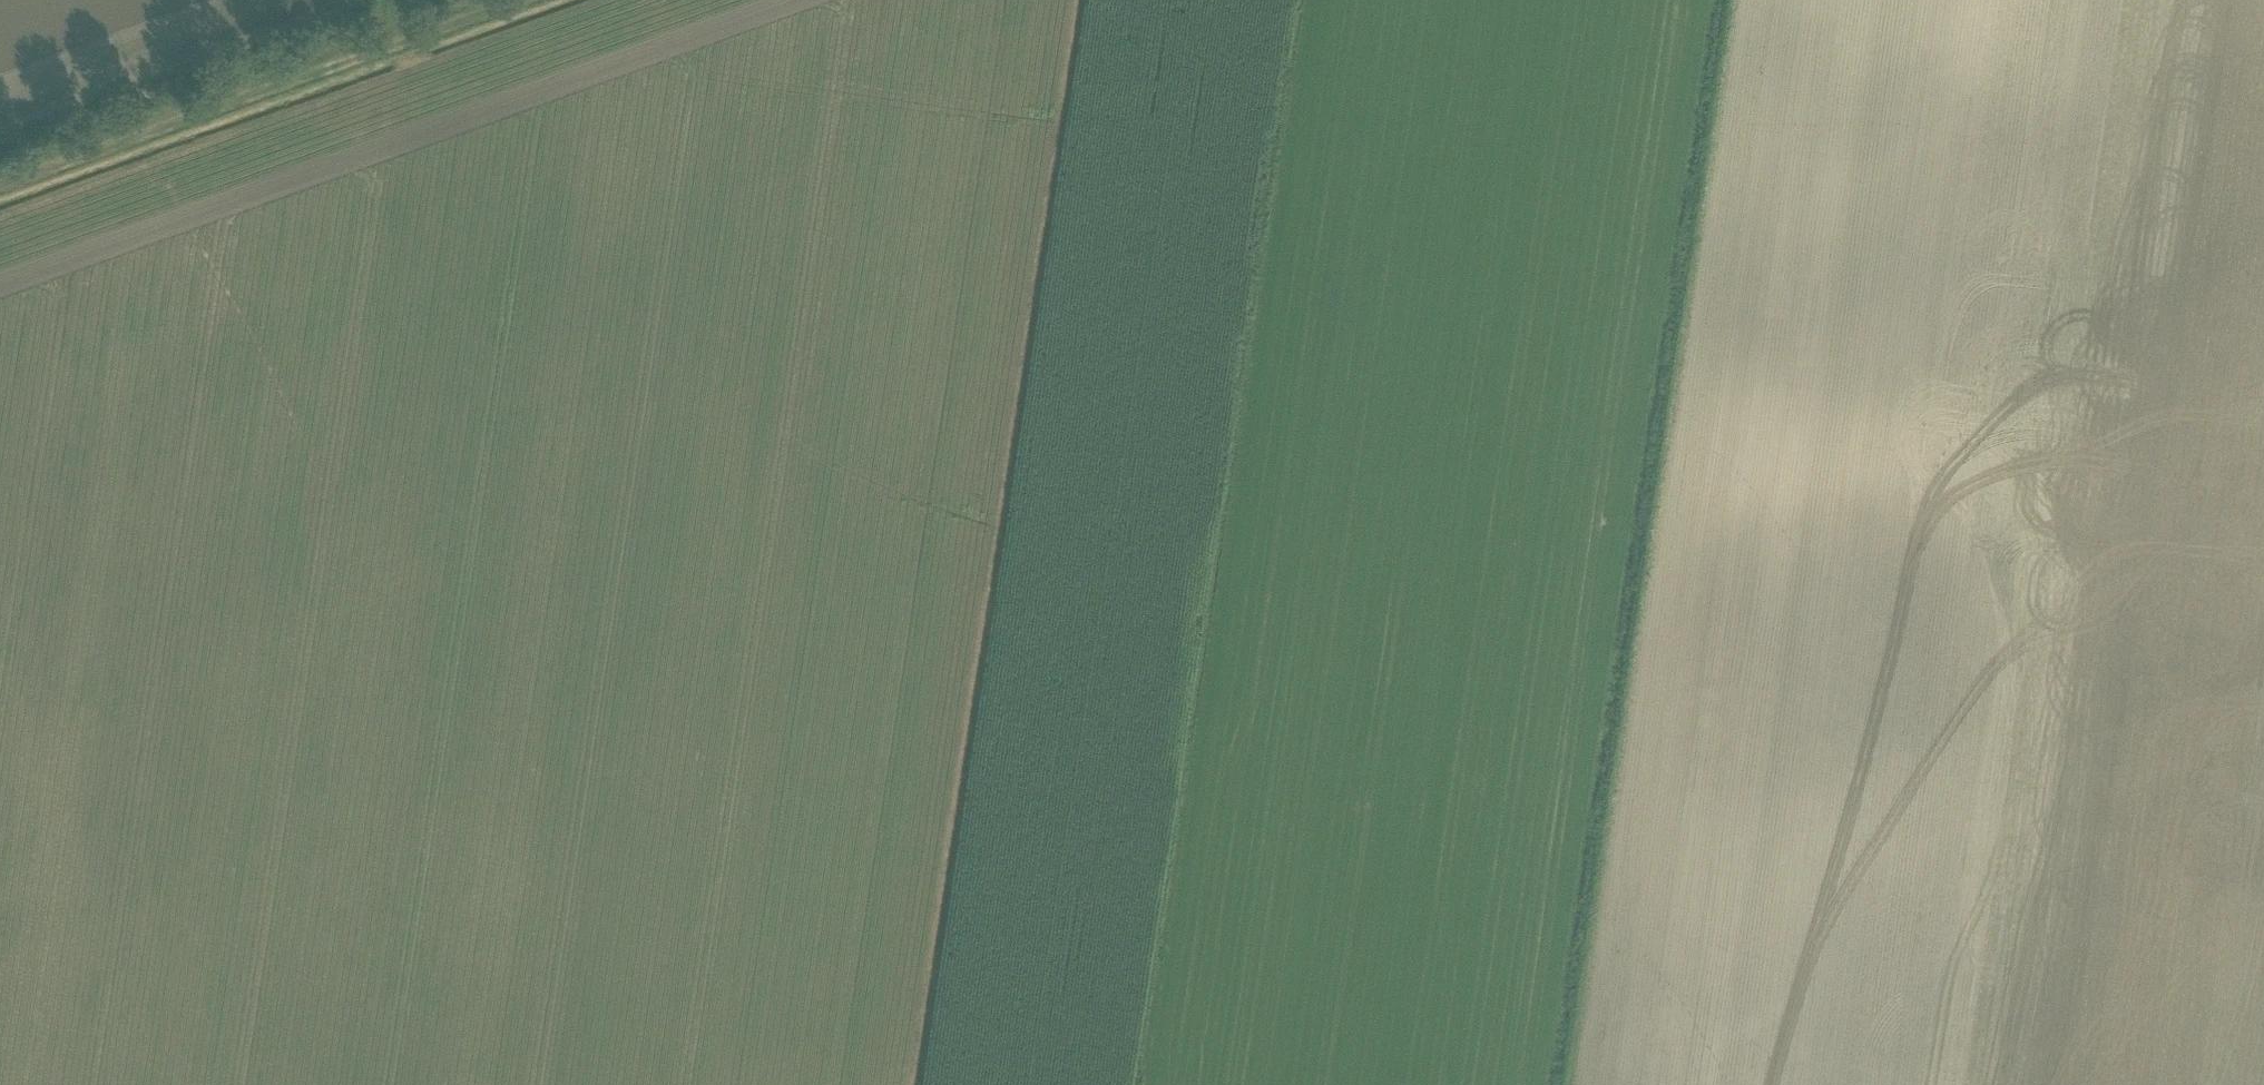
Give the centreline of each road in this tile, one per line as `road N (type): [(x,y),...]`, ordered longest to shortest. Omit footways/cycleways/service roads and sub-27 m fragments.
road 1 (track): [(558,0),(0,200)]

